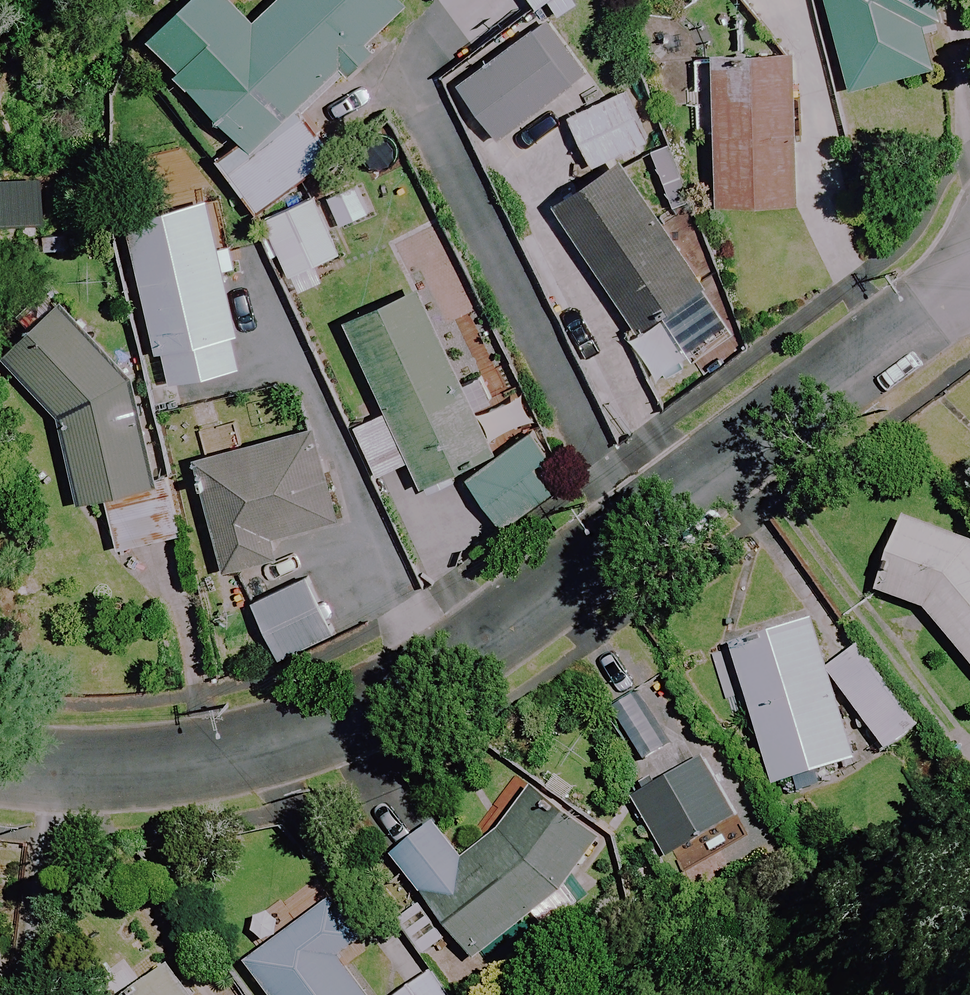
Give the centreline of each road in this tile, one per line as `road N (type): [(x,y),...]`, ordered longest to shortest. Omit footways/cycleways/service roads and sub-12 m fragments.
road 1 (residential): [(0,769),(42,775),(266,747),(385,706),(969,277)]

